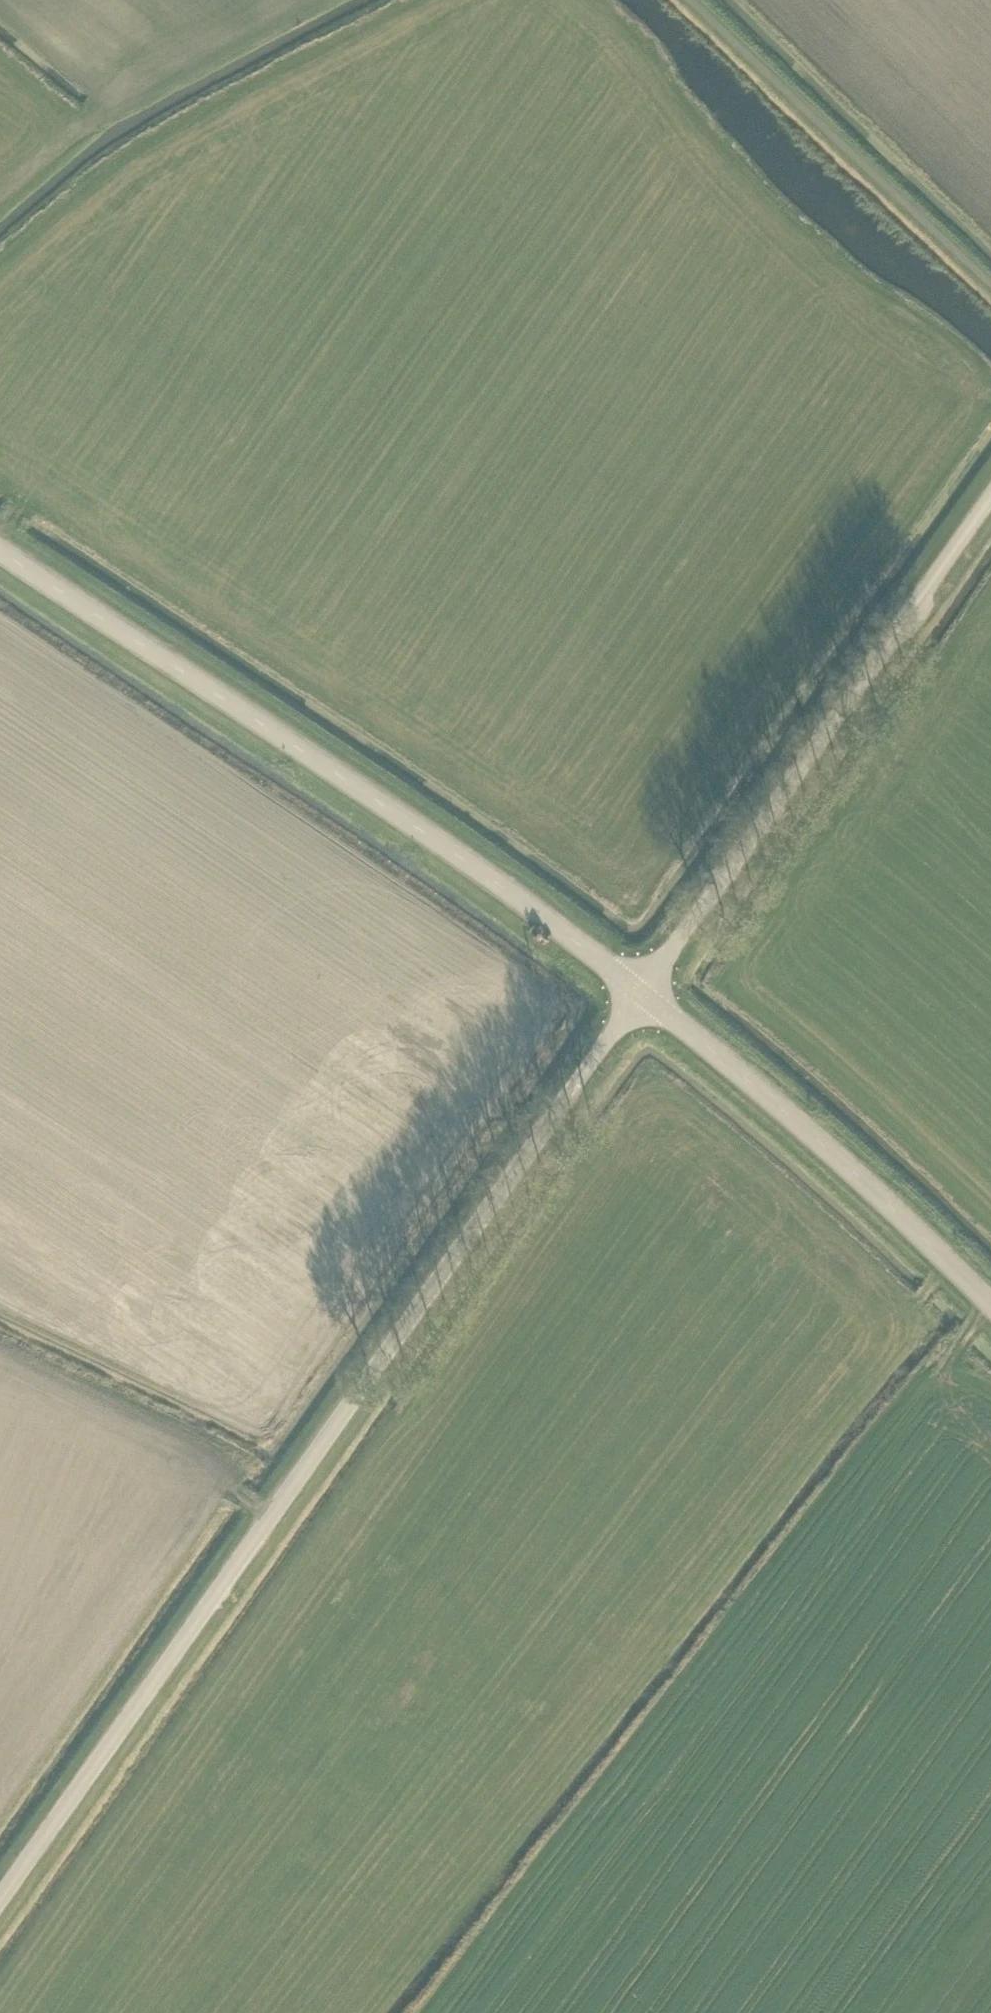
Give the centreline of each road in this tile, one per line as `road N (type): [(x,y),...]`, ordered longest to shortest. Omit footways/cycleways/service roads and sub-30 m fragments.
road 1 (unclassified): [(0,1900),(640,992)]
road 2 (tertiary): [(640,992),(440,843),(0,550)]
road 3 (tertiary): [(640,992),(990,495)]
road 4 (tertiary): [(990,1304),(830,1150),(640,992)]

